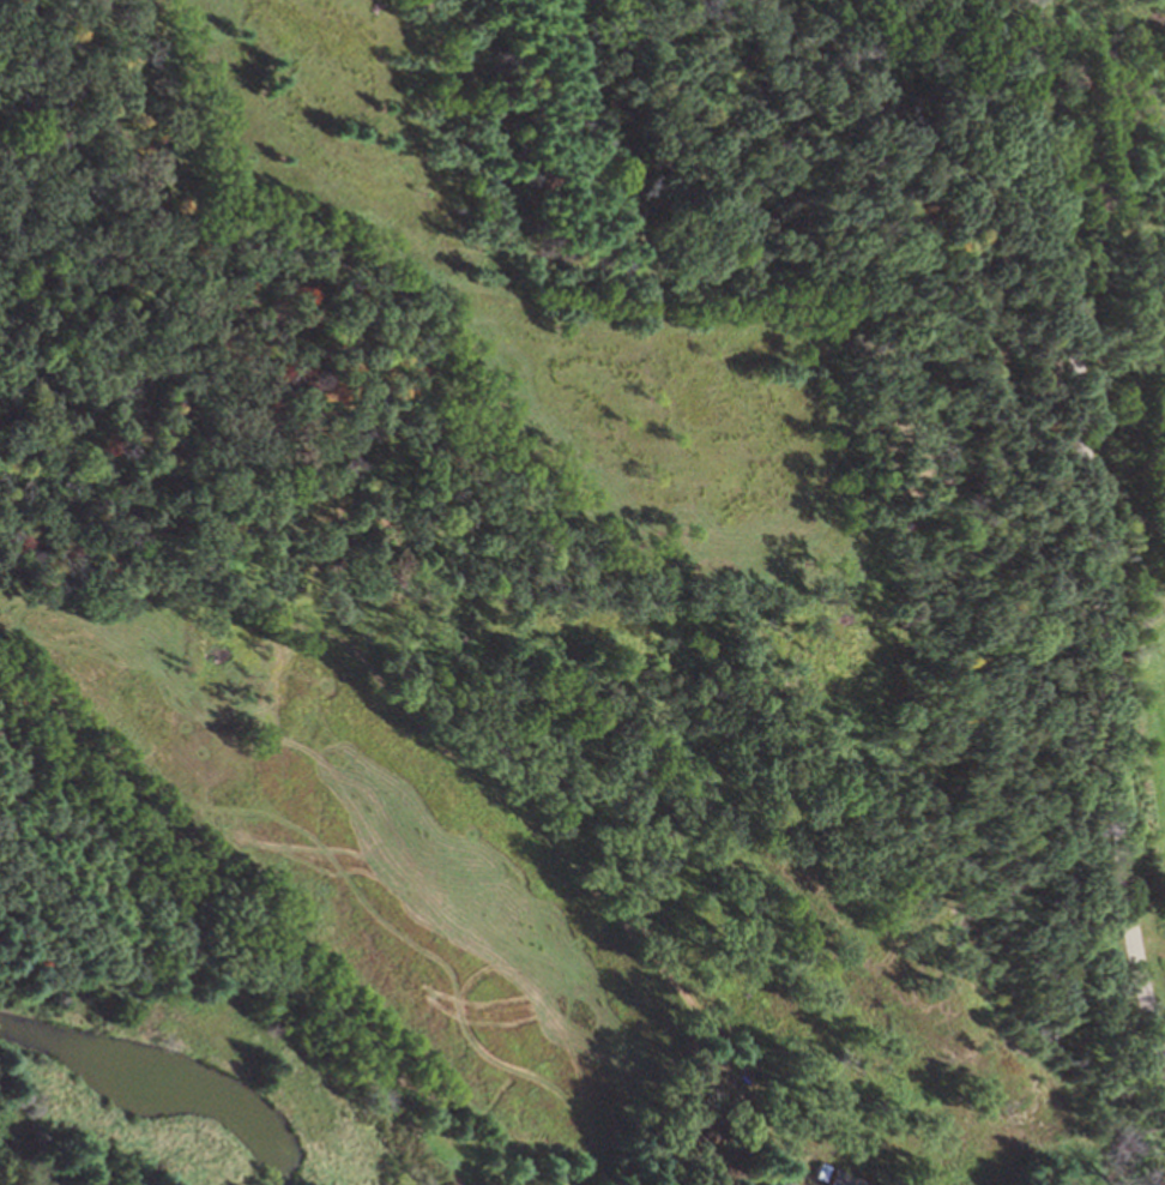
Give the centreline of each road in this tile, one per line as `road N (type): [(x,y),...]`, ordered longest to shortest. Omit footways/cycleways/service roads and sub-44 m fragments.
road 1 (residential): [(1104,693),(1083,405),(1037,102),(1035,0)]
road 2 (residential): [(1164,1096),(1130,939),(1104,693)]

